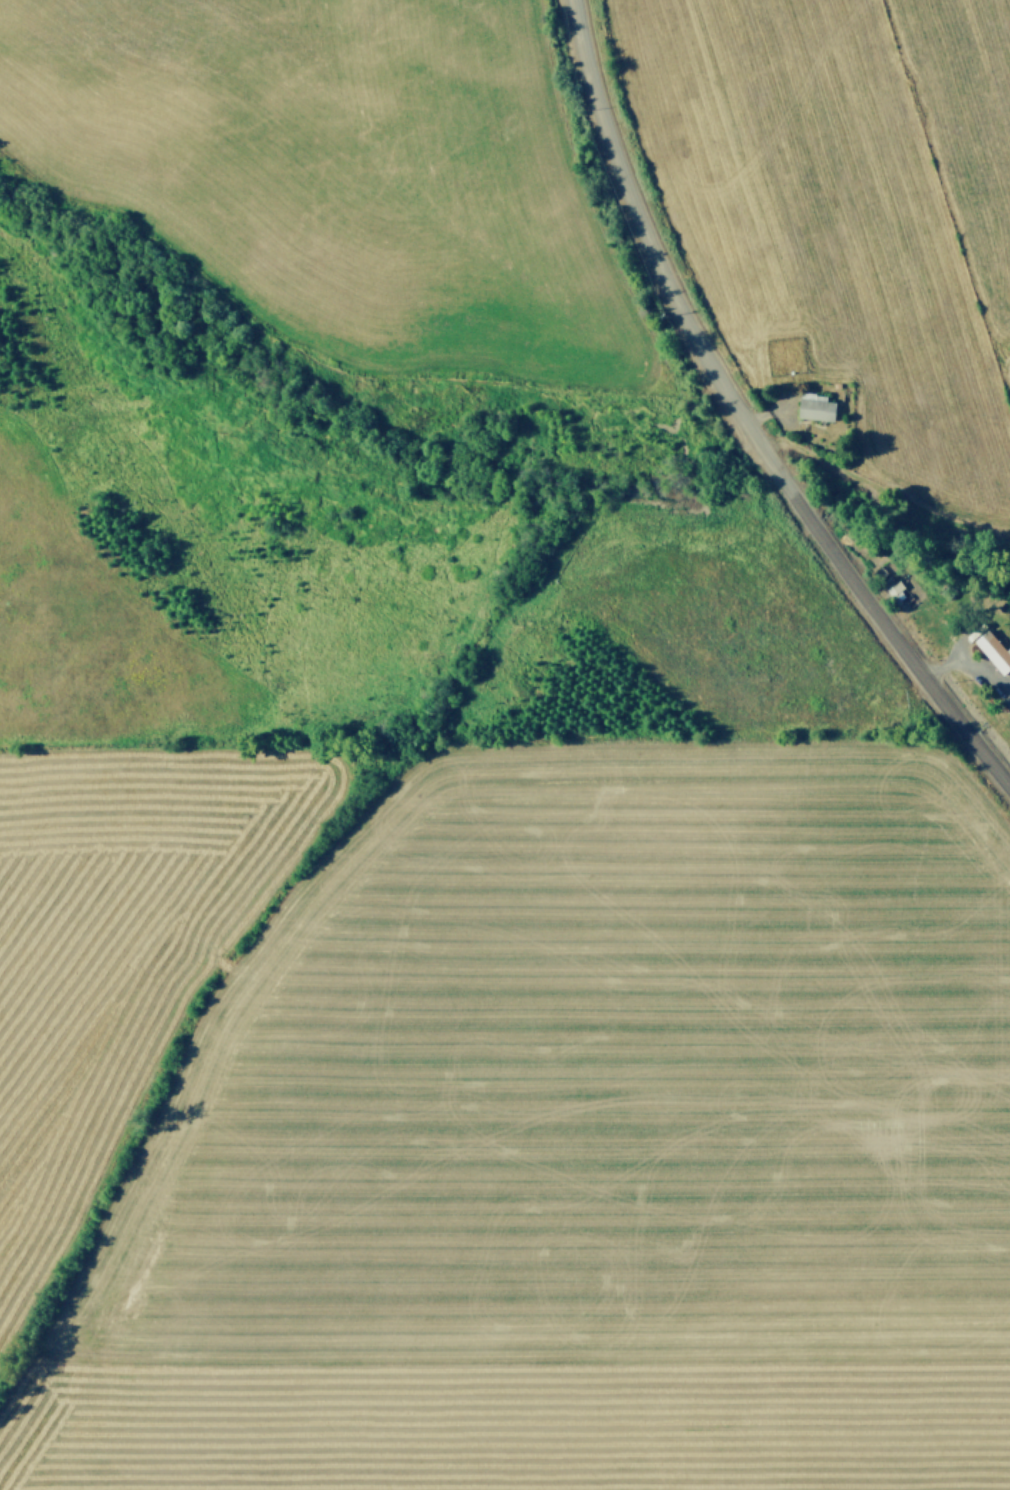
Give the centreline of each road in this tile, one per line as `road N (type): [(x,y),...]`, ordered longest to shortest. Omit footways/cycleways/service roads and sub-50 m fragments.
road 1 (residential): [(570,0),(616,165),(721,388),(830,553),(1009,789)]

